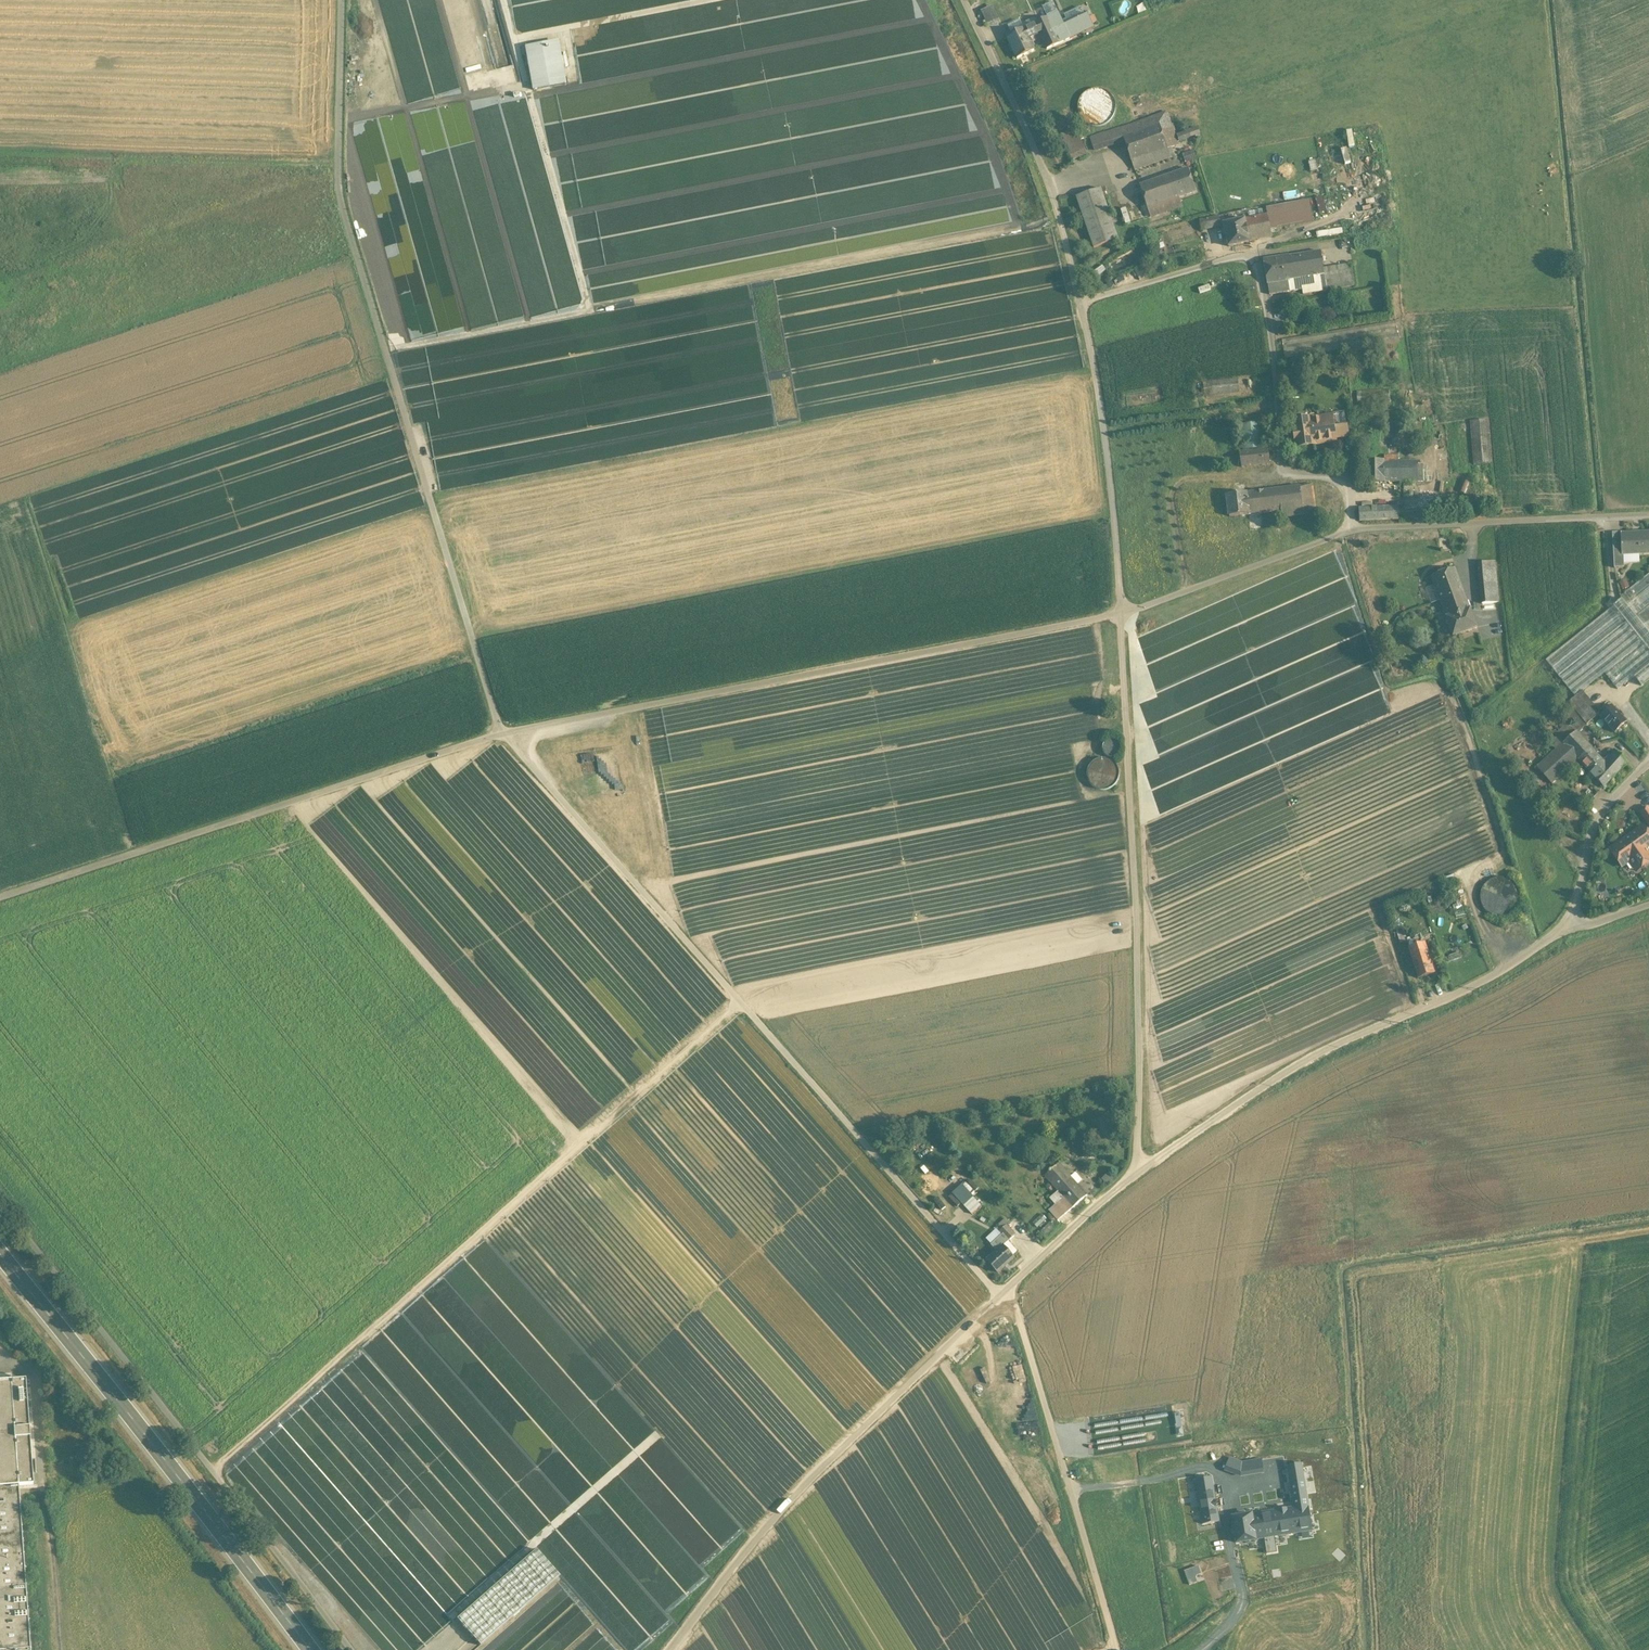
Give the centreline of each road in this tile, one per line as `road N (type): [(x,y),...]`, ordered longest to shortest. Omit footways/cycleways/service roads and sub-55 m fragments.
road 1 (unclassified): [(337,0),(333,175),(501,734)]
road 2 (unclassified): [(1000,1294),(501,734)]
road 3 (track): [(212,1471),(740,1002)]
road 4 (unclassified): [(501,734),(1121,614)]
road 5 (track): [(349,1649),(0,1206)]
road 6 (unclassified): [(1121,614),(1137,1171)]
road 7 (unclassified): [(0,898),(501,734)]
road 8 (residential): [(1081,301),(1244,254),(1258,262),(1282,470),(1337,476),(1350,489),(1350,530)]
road 9 (secondary): [(0,1255),(310,1649)]
road 10 (unclassified): [(668,1649),(756,1538),(1000,1294)]
road 11 (unclassified): [(1137,1171),(1313,1057),(1554,938)]
road 12 (unclassified): [(1117,1649),(1015,1306),(1000,1294)]
road 13 (track): [(1198,1649),(1241,1605),(1219,1474),(1072,1490)]
road 14 (unclassified): [(965,0),(1033,144),(1081,301)]
road 15 (unclassified): [(1081,301),(1113,493),(1121,614)]
road 16 (unclassified): [(1350,530),(1648,514)]
road 17 (unclassified): [(1121,614),(1350,530)]
road 18 (unclassified): [(1554,938),(1573,909),(1592,835),(1620,790),(1648,765)]
road 19 (unclassified): [(1000,1294),(1137,1171)]

